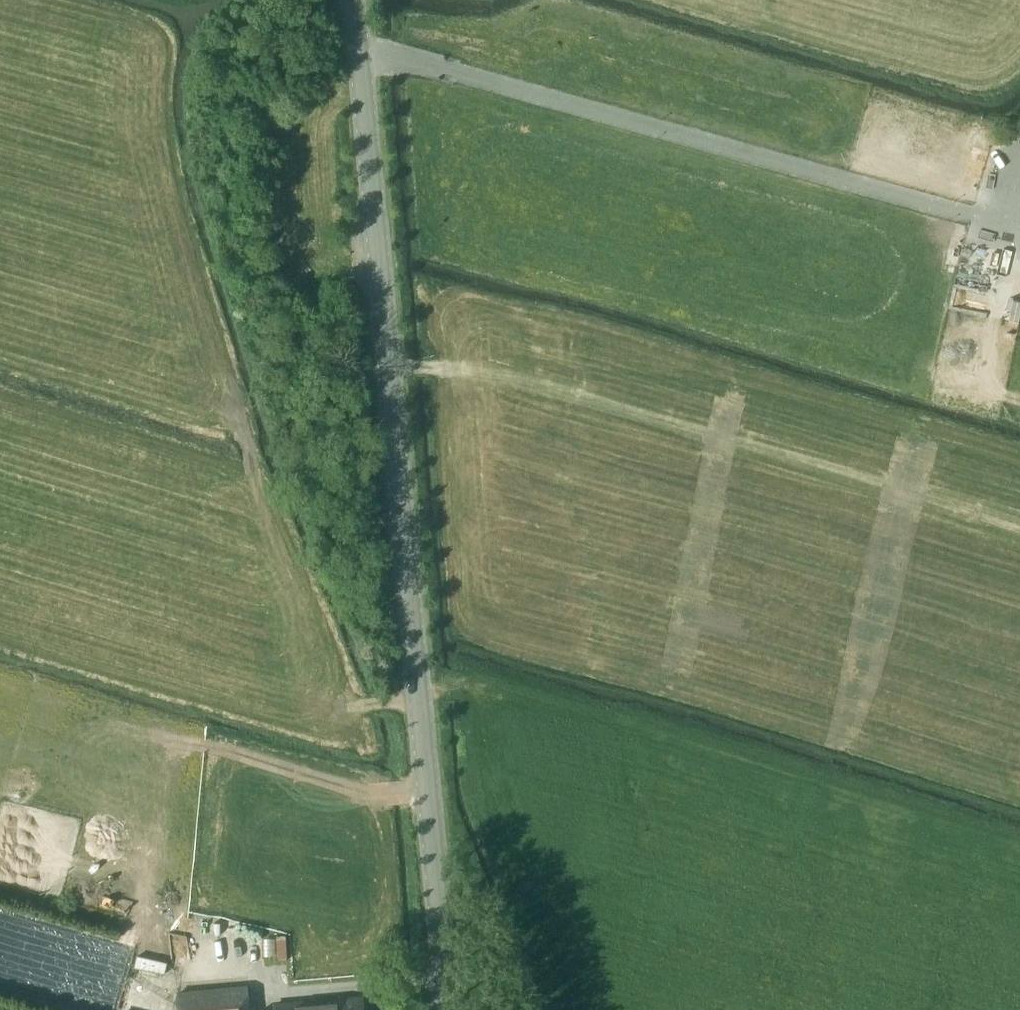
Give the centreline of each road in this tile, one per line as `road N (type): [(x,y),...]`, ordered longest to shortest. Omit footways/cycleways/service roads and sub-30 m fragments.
road 1 (secondary): [(446,1009),(352,0)]

